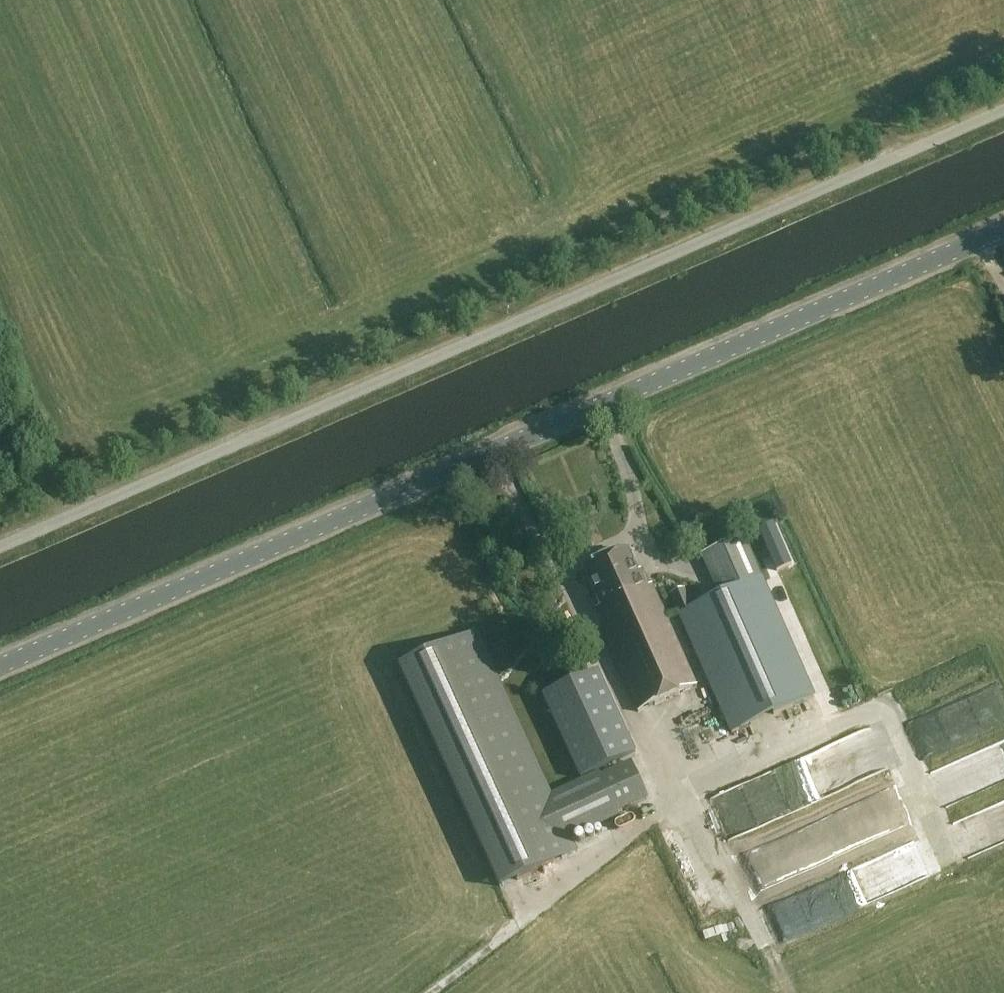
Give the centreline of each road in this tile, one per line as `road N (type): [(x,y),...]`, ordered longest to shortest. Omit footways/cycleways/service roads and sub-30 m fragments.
road 1 (unclassified): [(0,547),(1003,111)]
road 2 (tertiary): [(0,668),(1003,233)]

